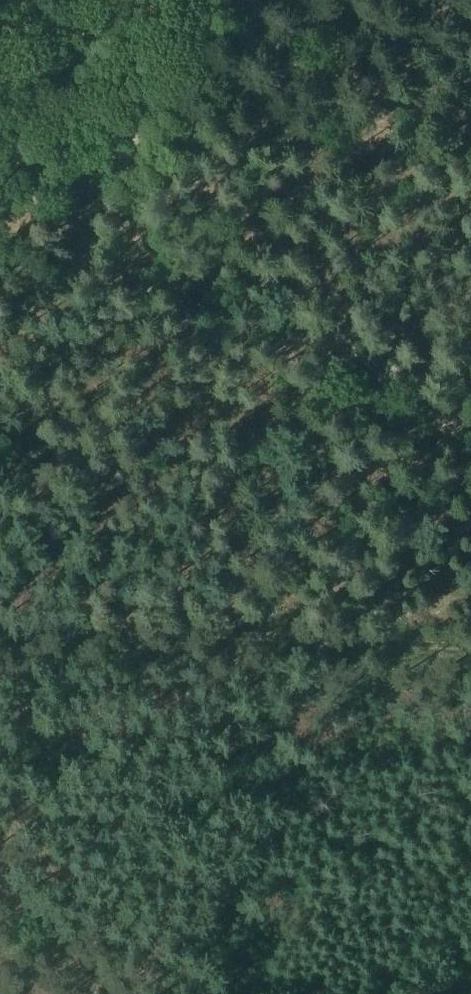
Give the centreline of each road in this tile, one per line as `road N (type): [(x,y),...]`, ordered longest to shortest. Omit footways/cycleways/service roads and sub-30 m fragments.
road 1 (track): [(0,77),(470,426)]
road 2 (track): [(470,642),(0,617)]

